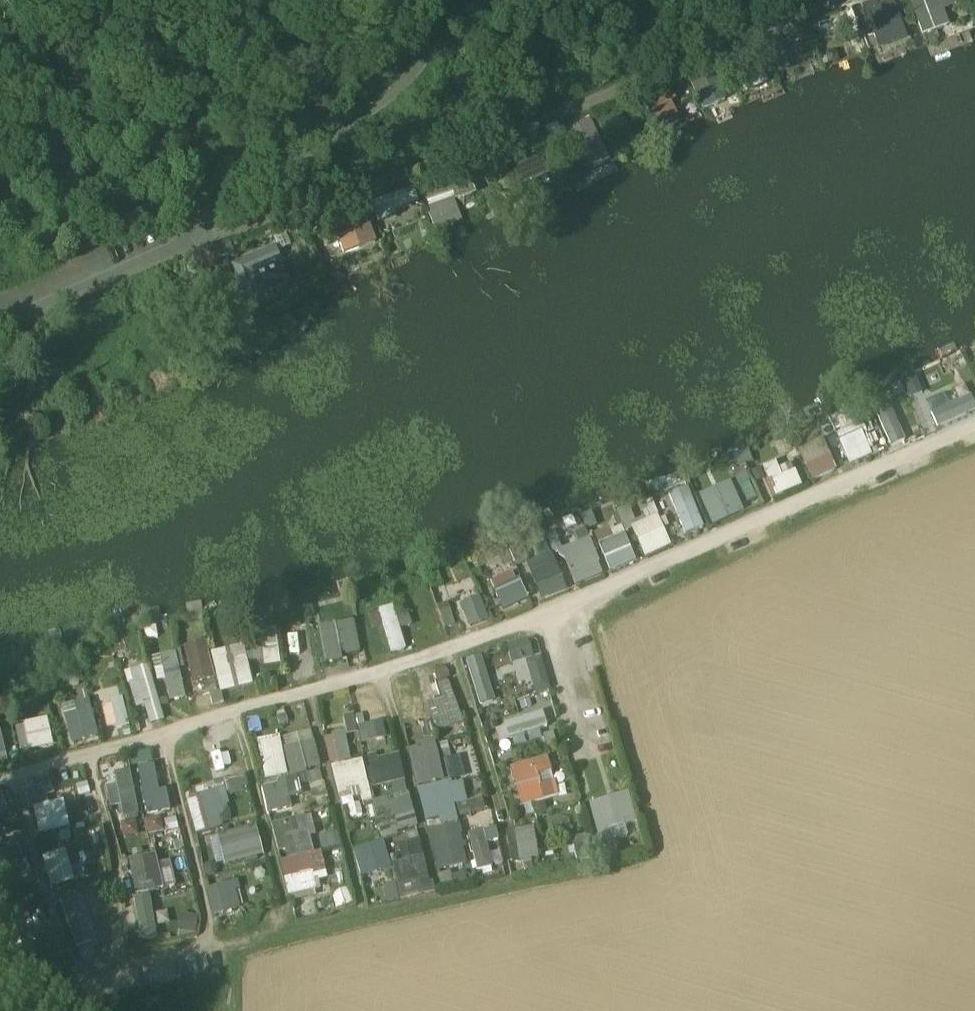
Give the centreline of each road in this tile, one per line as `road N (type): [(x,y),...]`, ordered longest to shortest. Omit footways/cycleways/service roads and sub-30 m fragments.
road 1 (track): [(150,270),(835,0)]
road 2 (residential): [(974,427),(558,608)]
road 3 (unclassified): [(150,270),(232,214),(432,51),(463,0)]
road 4 (residential): [(447,650),(511,882),(363,916)]
road 5 (residential): [(113,978),(75,988),(10,773)]
road 6 (residential): [(85,752),(116,867),(113,978)]
road 7 (residential): [(308,694),(363,916)]
road 8 (residential): [(160,733),(213,951)]
road 9 (residential): [(0,331),(150,270)]
road 10 (residential): [(363,916),(213,951)]
road 11 (residential): [(308,694),(160,733)]
road 12 (residential): [(558,608),(596,751)]
road 13 (residential): [(447,650),(308,694)]

